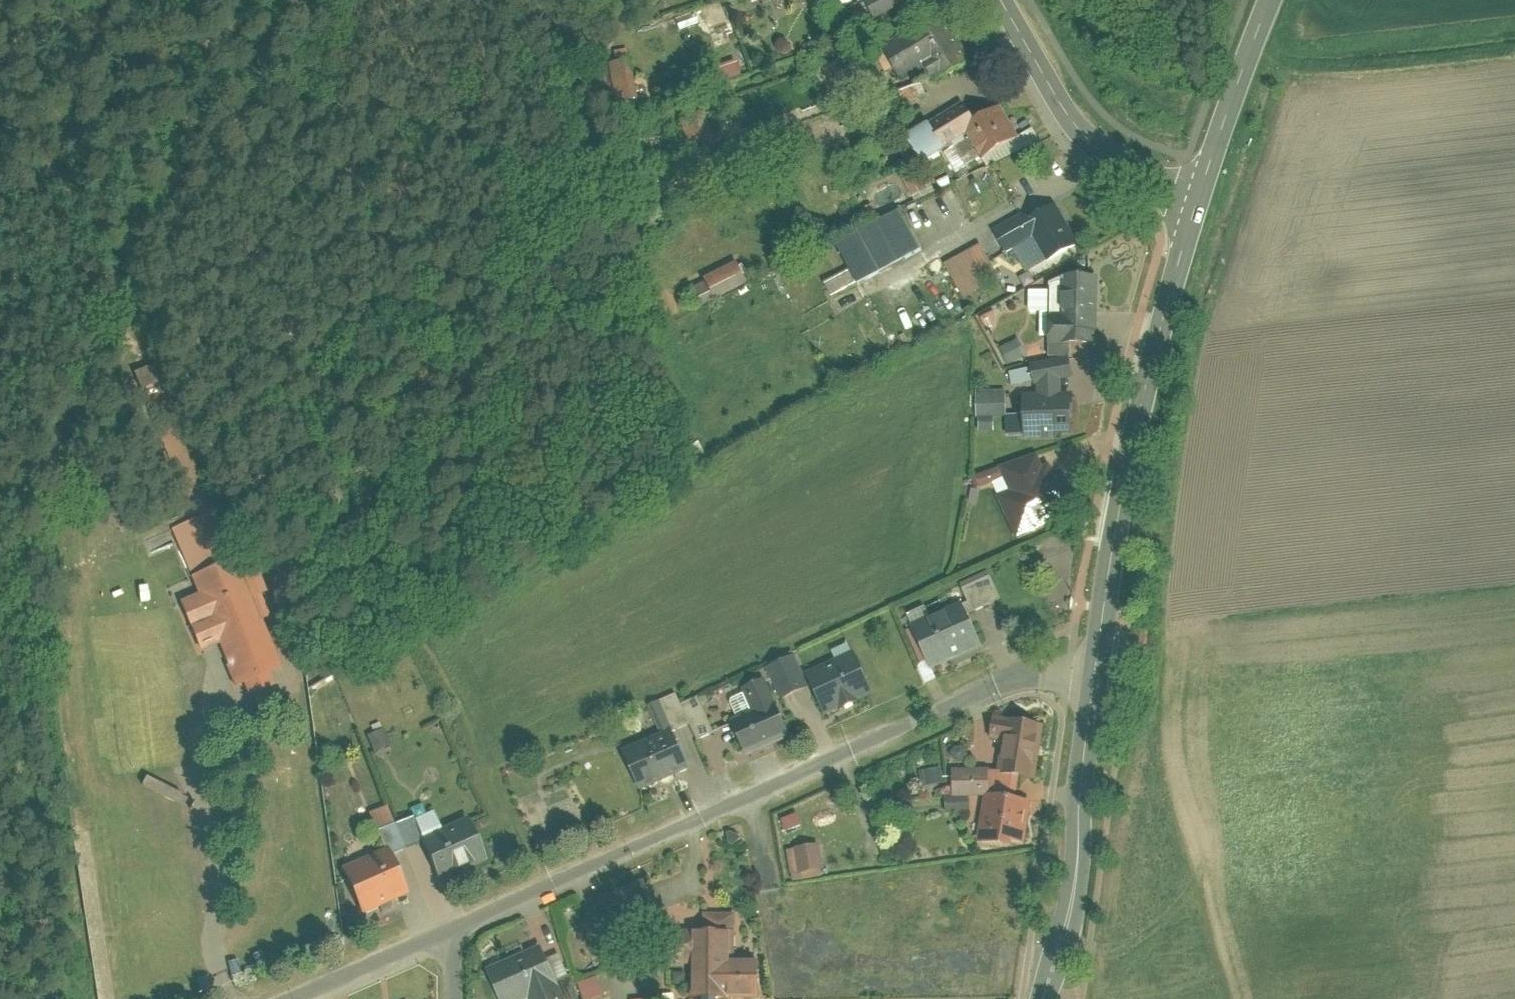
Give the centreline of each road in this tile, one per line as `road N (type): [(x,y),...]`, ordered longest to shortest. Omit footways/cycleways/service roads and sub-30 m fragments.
road 1 (residential): [(1091,672),(1014,679),(447,936)]
road 2 (secondary): [(1091,672),(1162,327),(1199,193)]
road 3 (secondary): [(1043,998),(1077,879),(1091,672)]
road 4 (tertiary): [(991,0),(1054,105),(1102,153),(1199,193)]
road 5 (secondary): [(1199,193),(1272,0)]
road 6 (residential): [(447,936),(302,998)]

